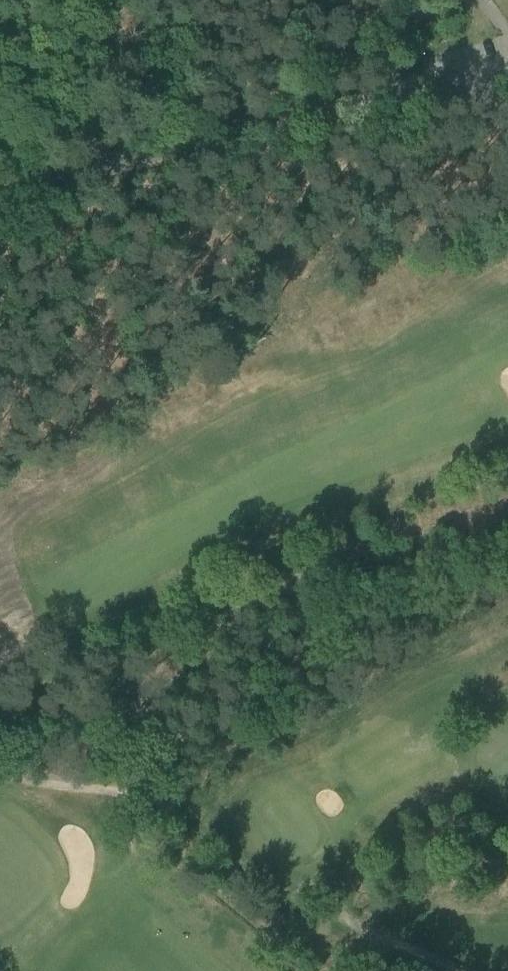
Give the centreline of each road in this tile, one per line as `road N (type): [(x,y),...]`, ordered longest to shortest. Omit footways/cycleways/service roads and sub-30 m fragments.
road 1 (track): [(475,970),(372,928),(238,854),(181,798),(66,769),(42,739),(256,649),(308,564),(507,536)]

